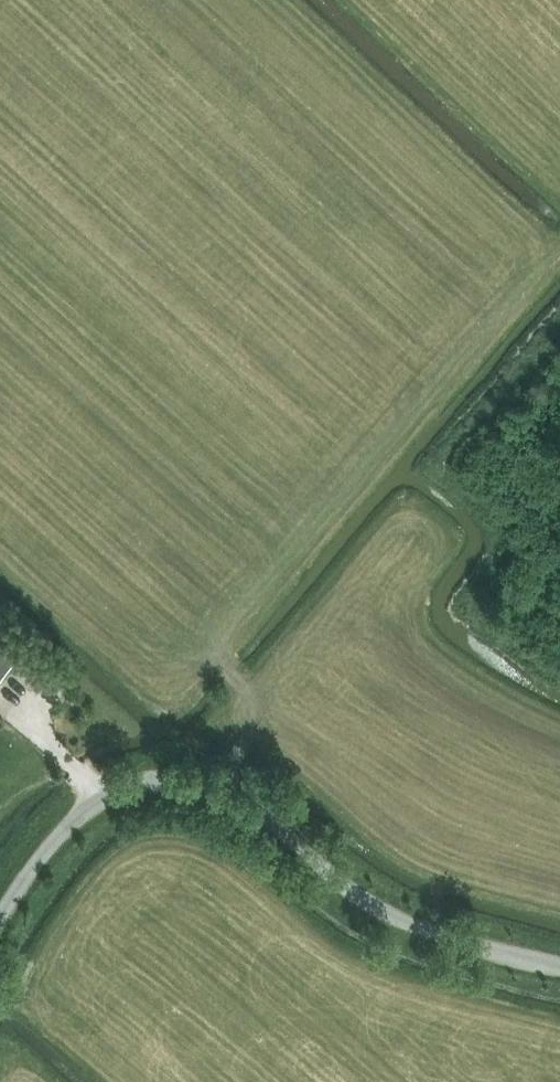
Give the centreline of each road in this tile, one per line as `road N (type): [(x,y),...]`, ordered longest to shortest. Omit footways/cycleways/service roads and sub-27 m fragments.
road 1 (unclassified): [(0,919),(49,849),(90,808),(133,786),(180,784),(254,810),(374,909),(559,965)]

